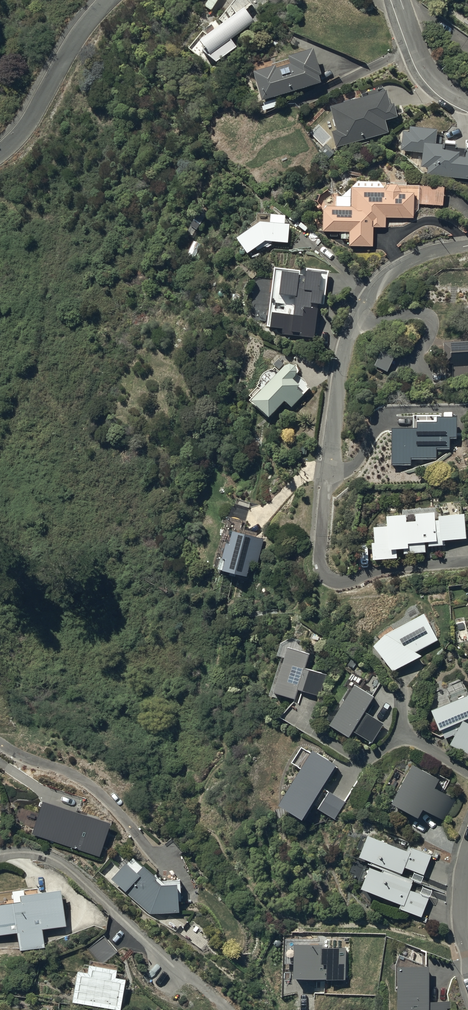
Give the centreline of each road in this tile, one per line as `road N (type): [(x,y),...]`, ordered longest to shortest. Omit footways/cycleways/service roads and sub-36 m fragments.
road 1 (residential): [(467,245),(396,271),(354,327),(330,441),(320,557)]
road 2 (residential): [(0,153),(22,135),(78,34),(107,0)]
road 3 (residential): [(0,744),(81,779),(130,827)]
road 4 (residential): [(397,0),(430,75),(467,102)]

